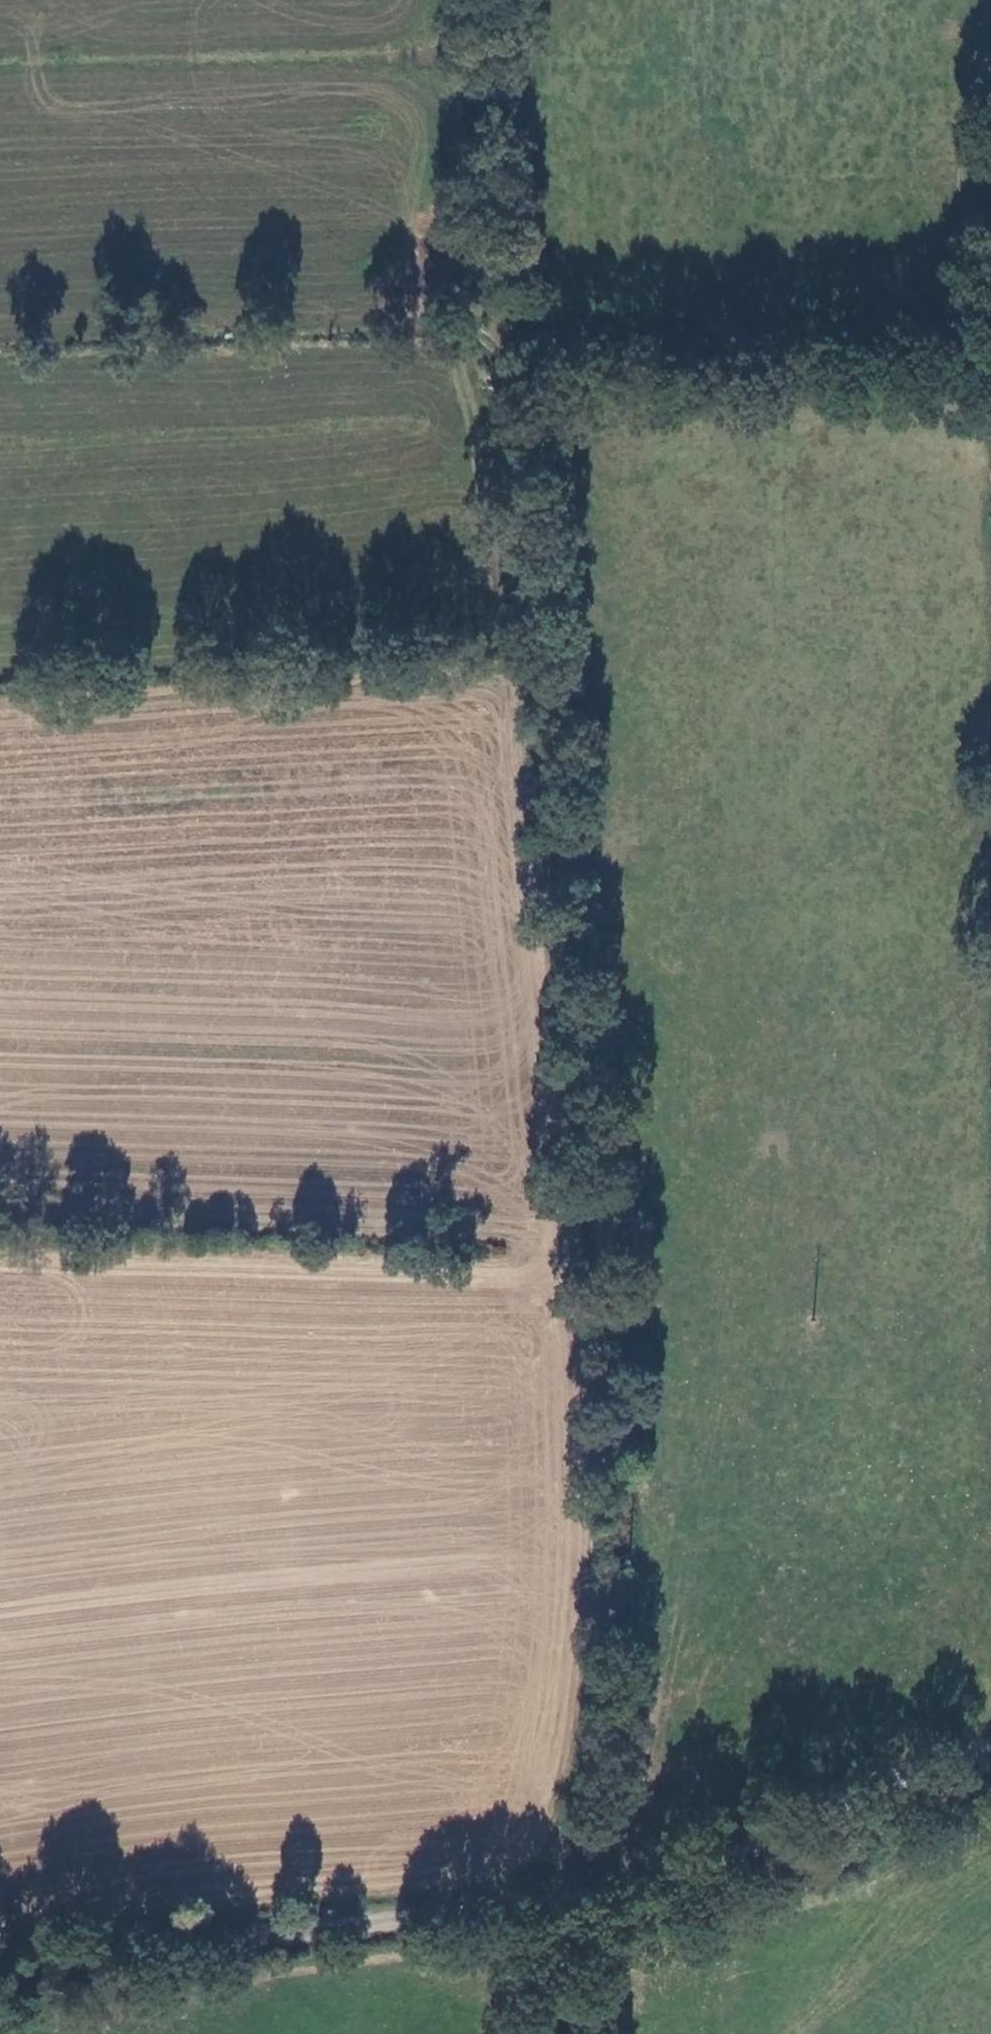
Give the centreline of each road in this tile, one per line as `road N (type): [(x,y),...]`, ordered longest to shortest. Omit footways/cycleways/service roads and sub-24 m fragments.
road 1 (track): [(990,1756),(923,1759),(724,1845),(635,1895),(0,1969)]
road 2 (track): [(557,2033),(573,1907)]

